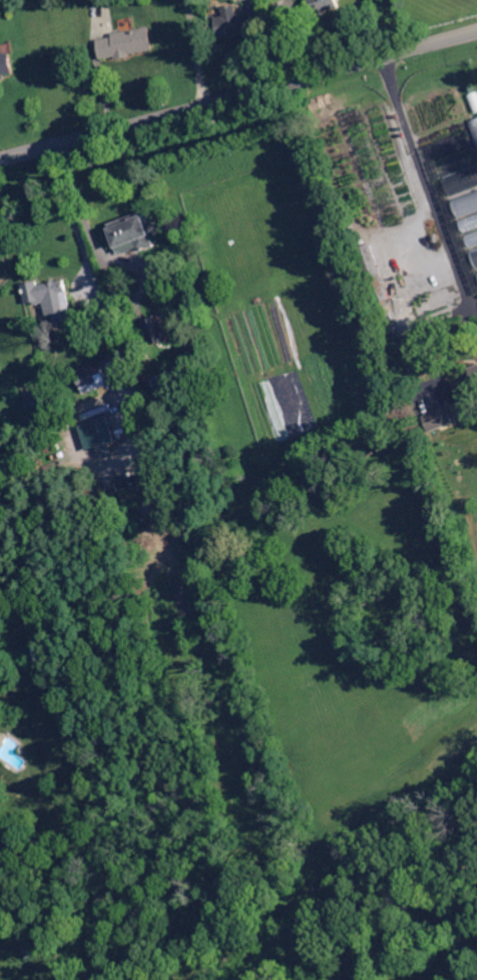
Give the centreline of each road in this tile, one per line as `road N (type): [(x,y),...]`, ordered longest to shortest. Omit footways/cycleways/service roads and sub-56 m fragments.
road 1 (residential): [(476,30),(0,159)]

